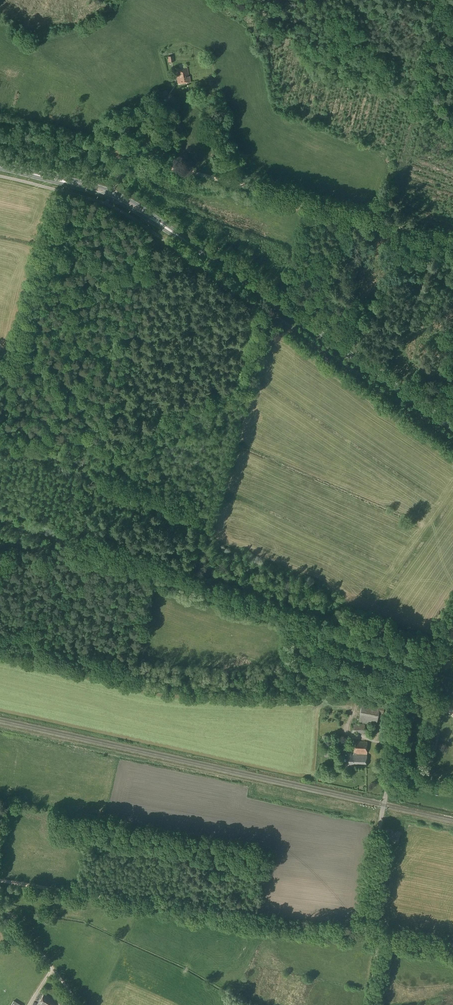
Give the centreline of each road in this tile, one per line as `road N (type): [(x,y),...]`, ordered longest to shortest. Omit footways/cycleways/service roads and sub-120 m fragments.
road 1 (track): [(0,518),(420,666)]
road 2 (primary): [(452,427),(111,193)]
road 3 (unclassified): [(370,1004),(376,946),(365,916),(402,698),(452,619)]
road 4 (track): [(0,881),(371,935)]
road 5 (track): [(76,528),(427,656)]
road 6 (track): [(123,166),(149,163),(452,242)]
road 7 (track): [(150,230),(76,528)]
road 8 (track): [(64,191),(13,366)]
road 9 (track): [(224,460),(271,300)]
road 10 (track): [(0,902),(78,1004)]

